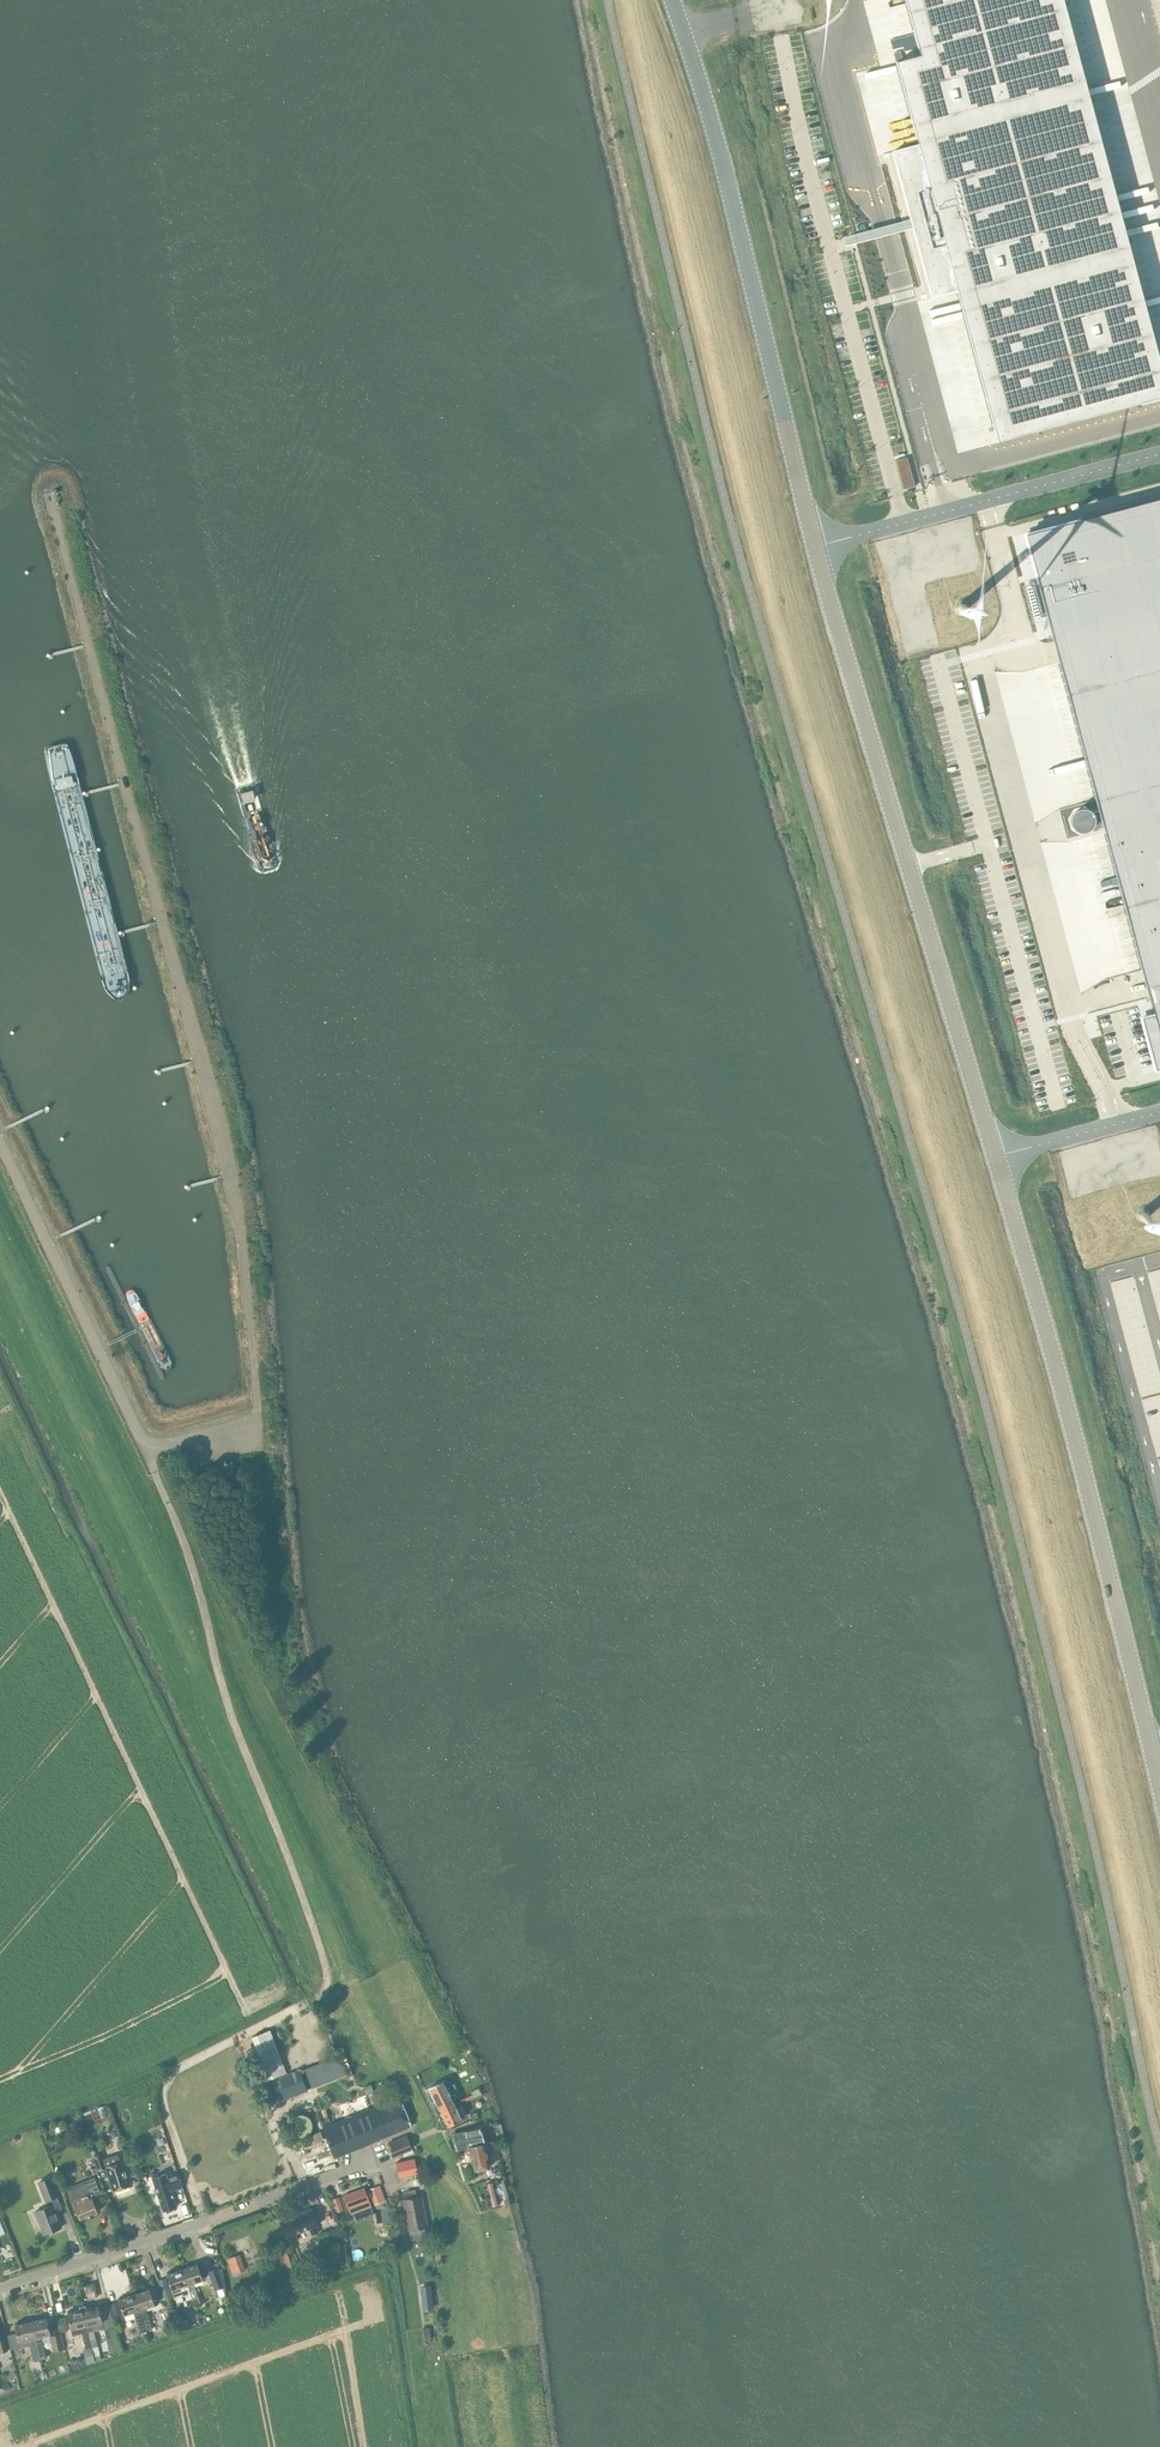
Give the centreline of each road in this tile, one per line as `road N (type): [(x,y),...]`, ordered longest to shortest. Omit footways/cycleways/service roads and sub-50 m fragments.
road 1 (unclassified): [(0,1140),(148,1452),(261,1421),(231,1176),(51,493)]
road 2 (unclassified): [(818,547),(997,1157)]
road 3 (unclassified): [(997,1157),(1110,1555),(1158,1769)]
road 4 (unclassified): [(672,0),(713,125),(818,547)]
road 5 (residential): [(0,2288),(375,2164),(368,2147),(384,2141)]
road 6 (unclassified): [(1159,454),(818,547)]
road 7 (track): [(442,2129),(487,2225),(514,2446)]
road 8 (unclassified): [(1159,1113),(997,1157)]

